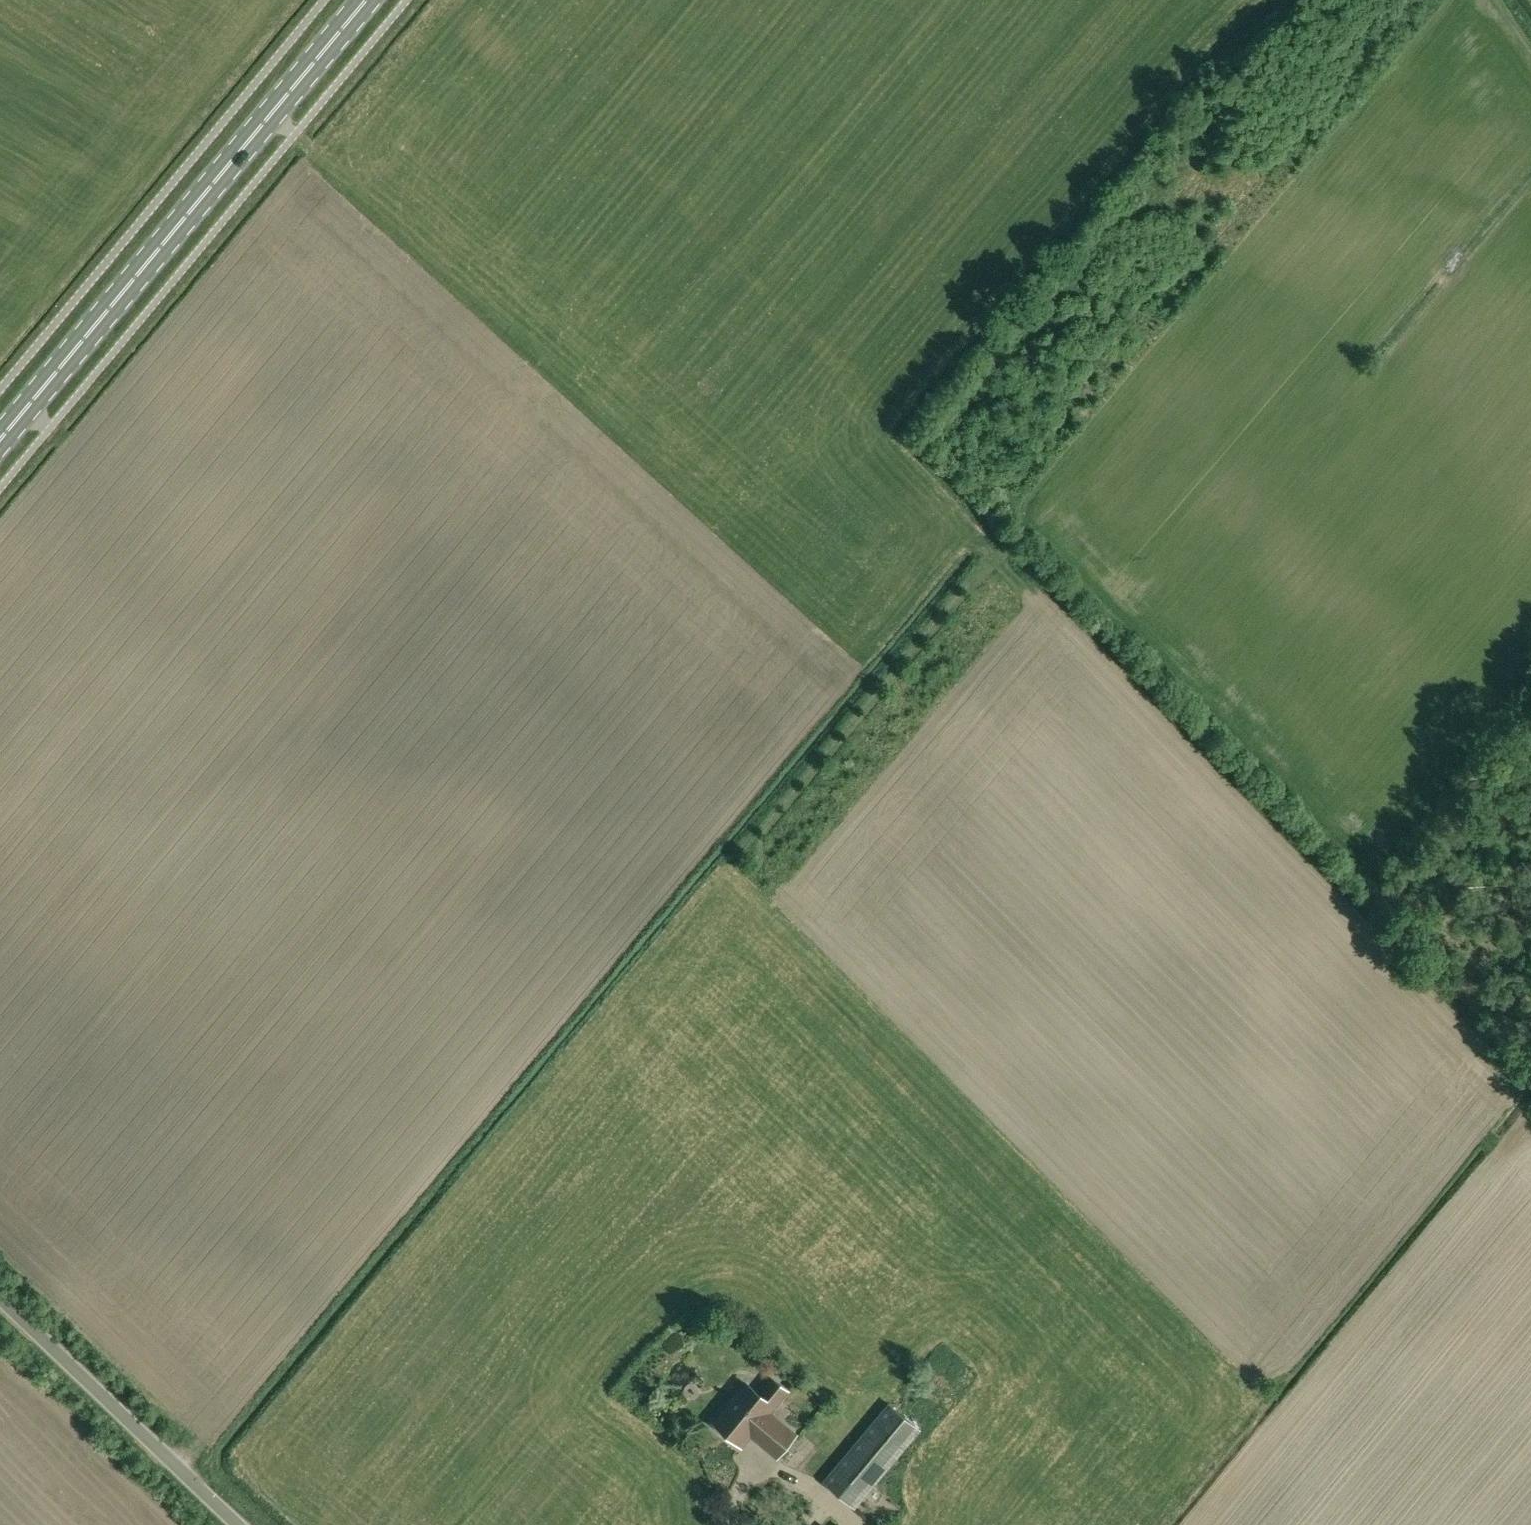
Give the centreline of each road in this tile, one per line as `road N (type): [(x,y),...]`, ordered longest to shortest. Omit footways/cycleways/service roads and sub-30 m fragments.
road 1 (secondary): [(0,443),(368,0)]
road 2 (unclassified): [(236,1524),(0,1301)]
road 3 (track): [(1366,370),(1530,174)]

